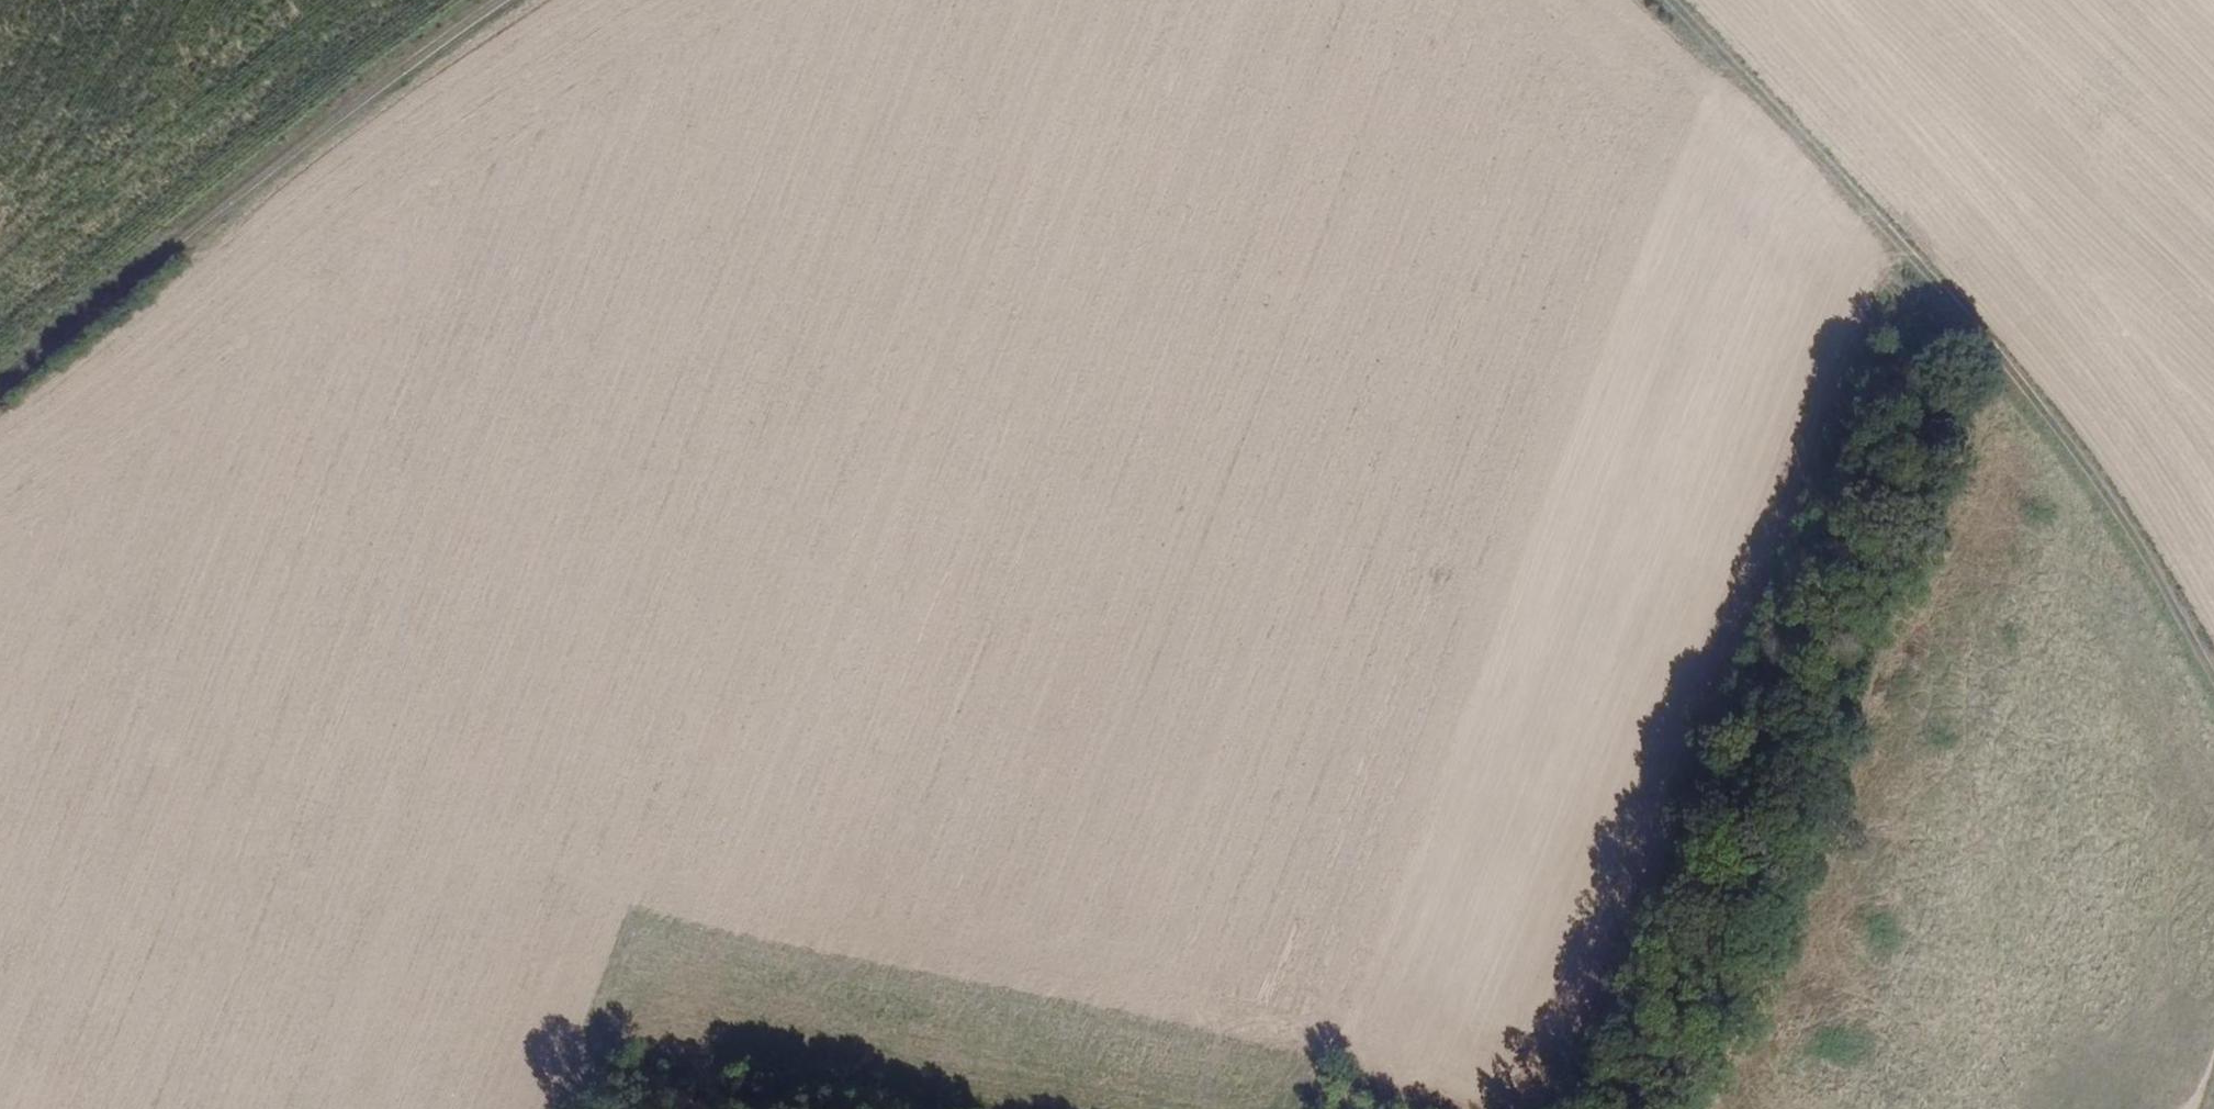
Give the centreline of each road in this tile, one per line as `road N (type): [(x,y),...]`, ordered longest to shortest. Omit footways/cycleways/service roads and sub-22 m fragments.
road 1 (track): [(1672,0),(1963,299),(2213,647)]
road 2 (track): [(0,381),(188,230),(503,0)]

